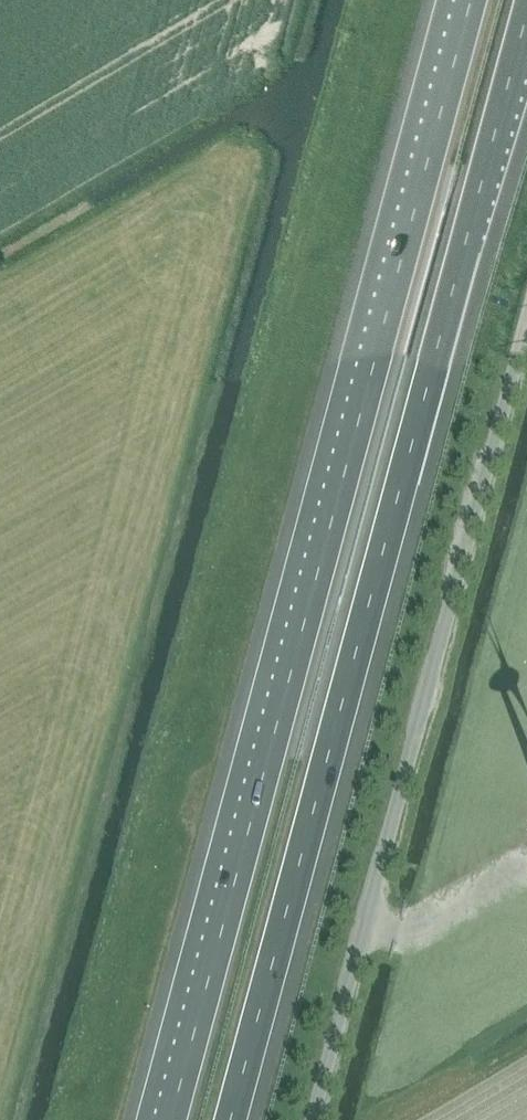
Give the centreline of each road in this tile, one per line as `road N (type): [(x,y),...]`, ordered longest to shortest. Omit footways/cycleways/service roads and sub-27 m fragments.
road 1 (motorway): [(472,0),(170,1119)]
road 2 (motorway): [(230,1119),(526,12)]
road 3 (unclassified): [(312,1119),(526,326)]

